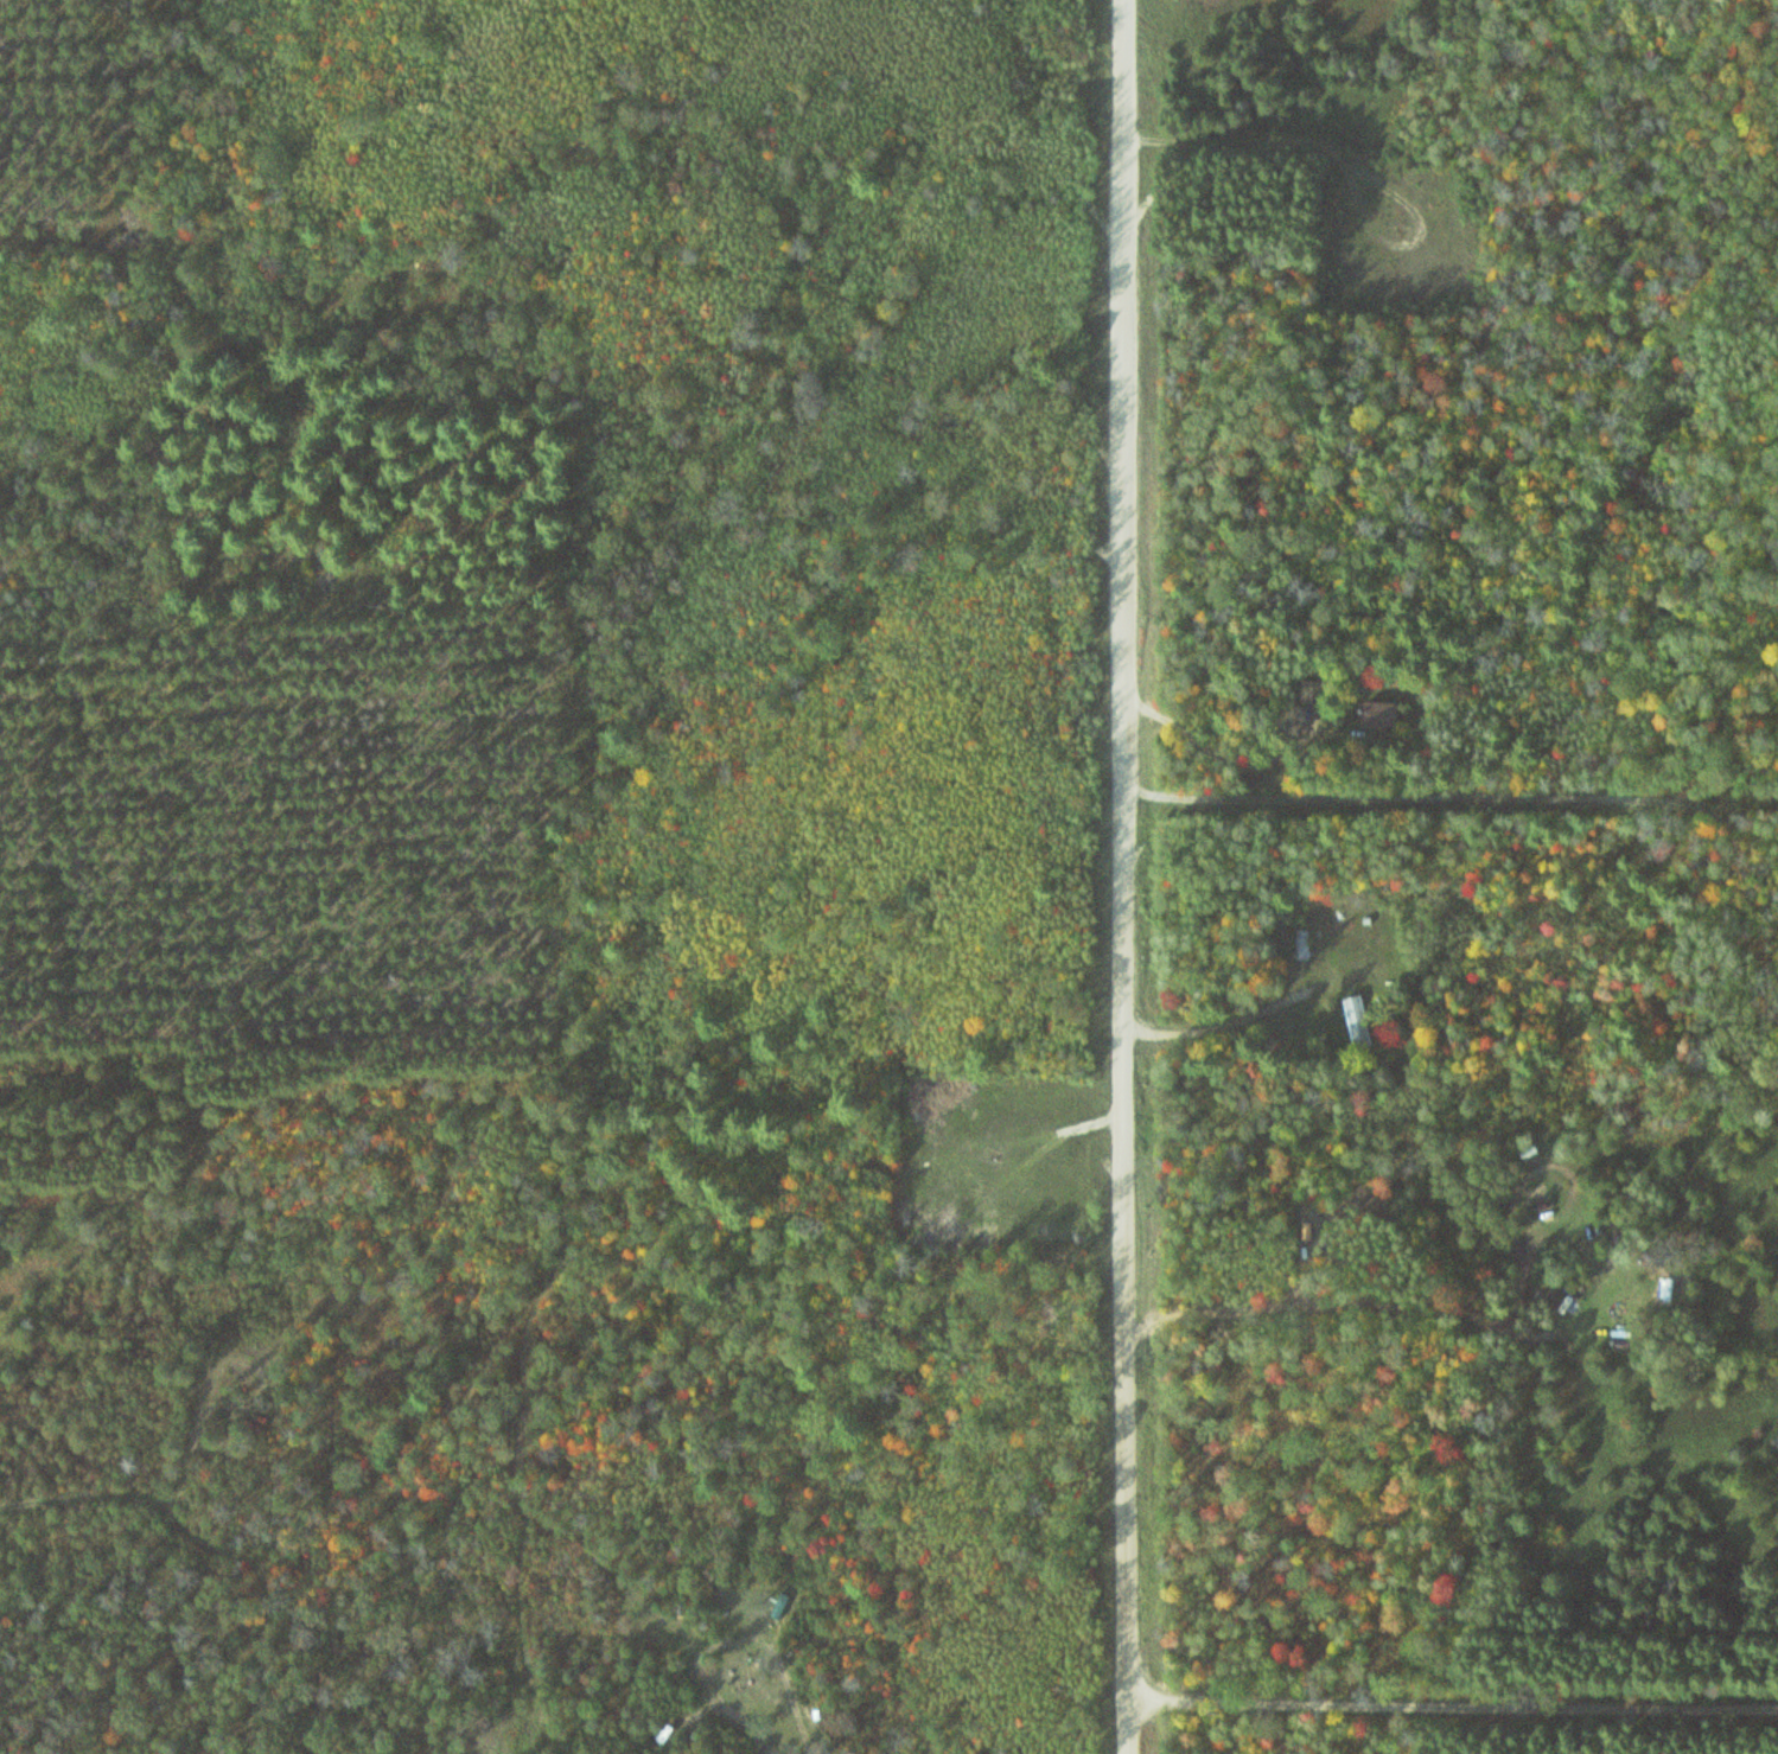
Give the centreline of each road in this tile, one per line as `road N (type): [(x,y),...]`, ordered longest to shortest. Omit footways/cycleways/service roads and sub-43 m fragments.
road 1 (residential): [(1131,1753),(1128,0)]
road 2 (track): [(1777,840),(1764,822),(1508,821),(1132,801)]
road 3 (residential): [(1130,1708),(1777,1709)]

